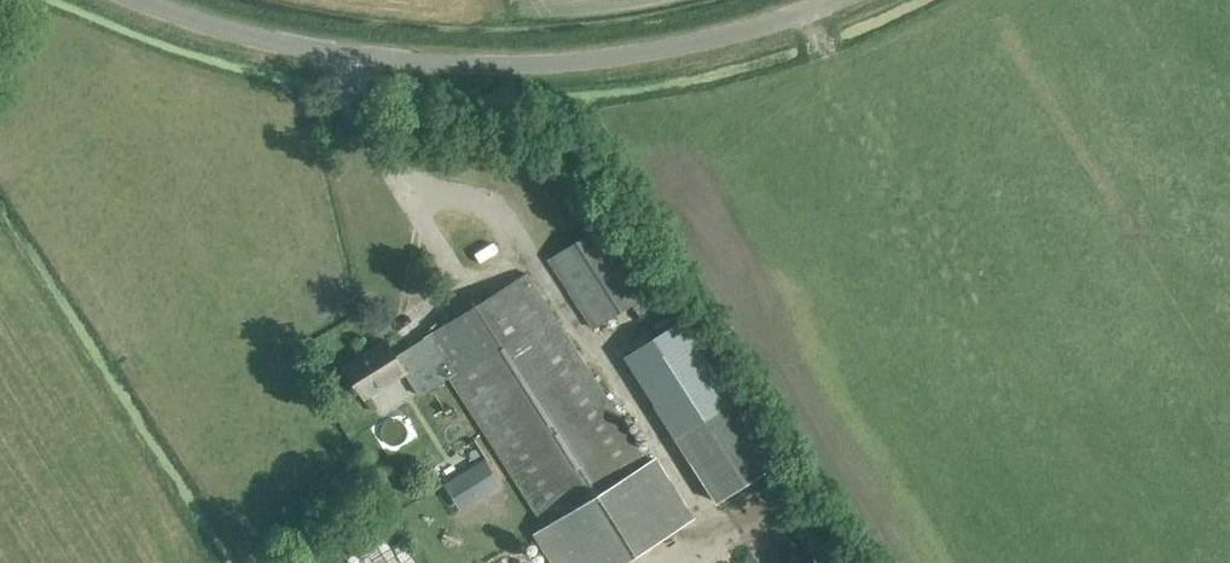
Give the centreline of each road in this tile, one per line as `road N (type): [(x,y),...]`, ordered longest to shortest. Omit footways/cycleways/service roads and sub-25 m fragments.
road 1 (unclassified): [(886,0),(830,30),(659,75),(432,92),(227,57),(78,0)]

